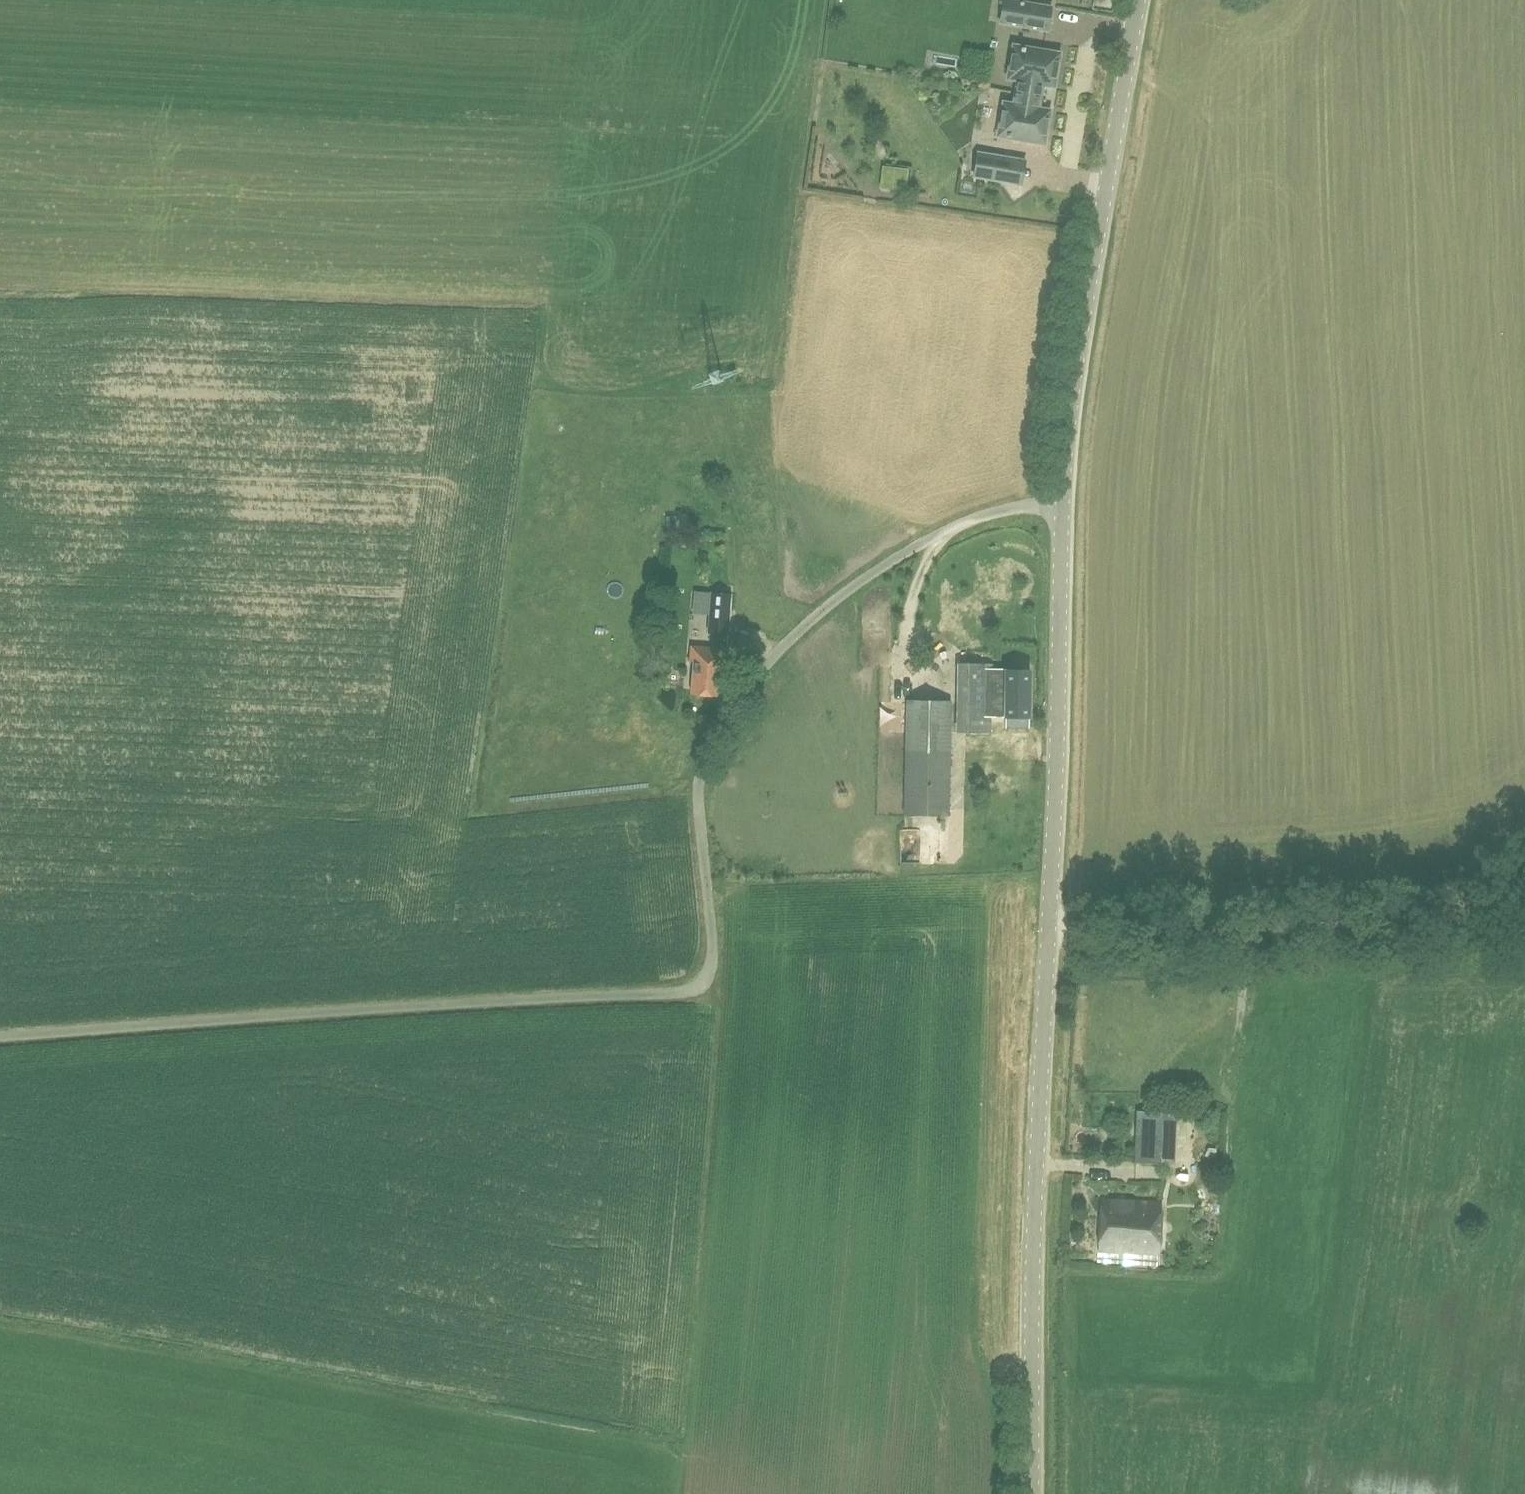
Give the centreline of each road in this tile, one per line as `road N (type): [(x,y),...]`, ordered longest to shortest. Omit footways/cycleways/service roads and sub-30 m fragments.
road 1 (tertiary): [(1034,1493),(1032,1299),(1066,474),(1139,0)]
road 2 (track): [(1050,936),(1524,917)]

